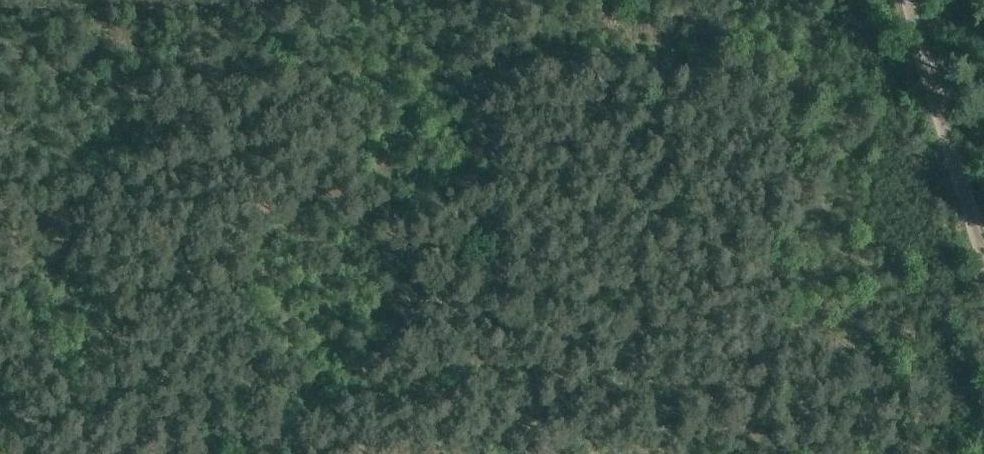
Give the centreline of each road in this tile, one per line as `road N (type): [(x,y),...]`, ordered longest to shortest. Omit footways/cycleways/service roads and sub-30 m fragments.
road 1 (track): [(983,315),(894,0)]

